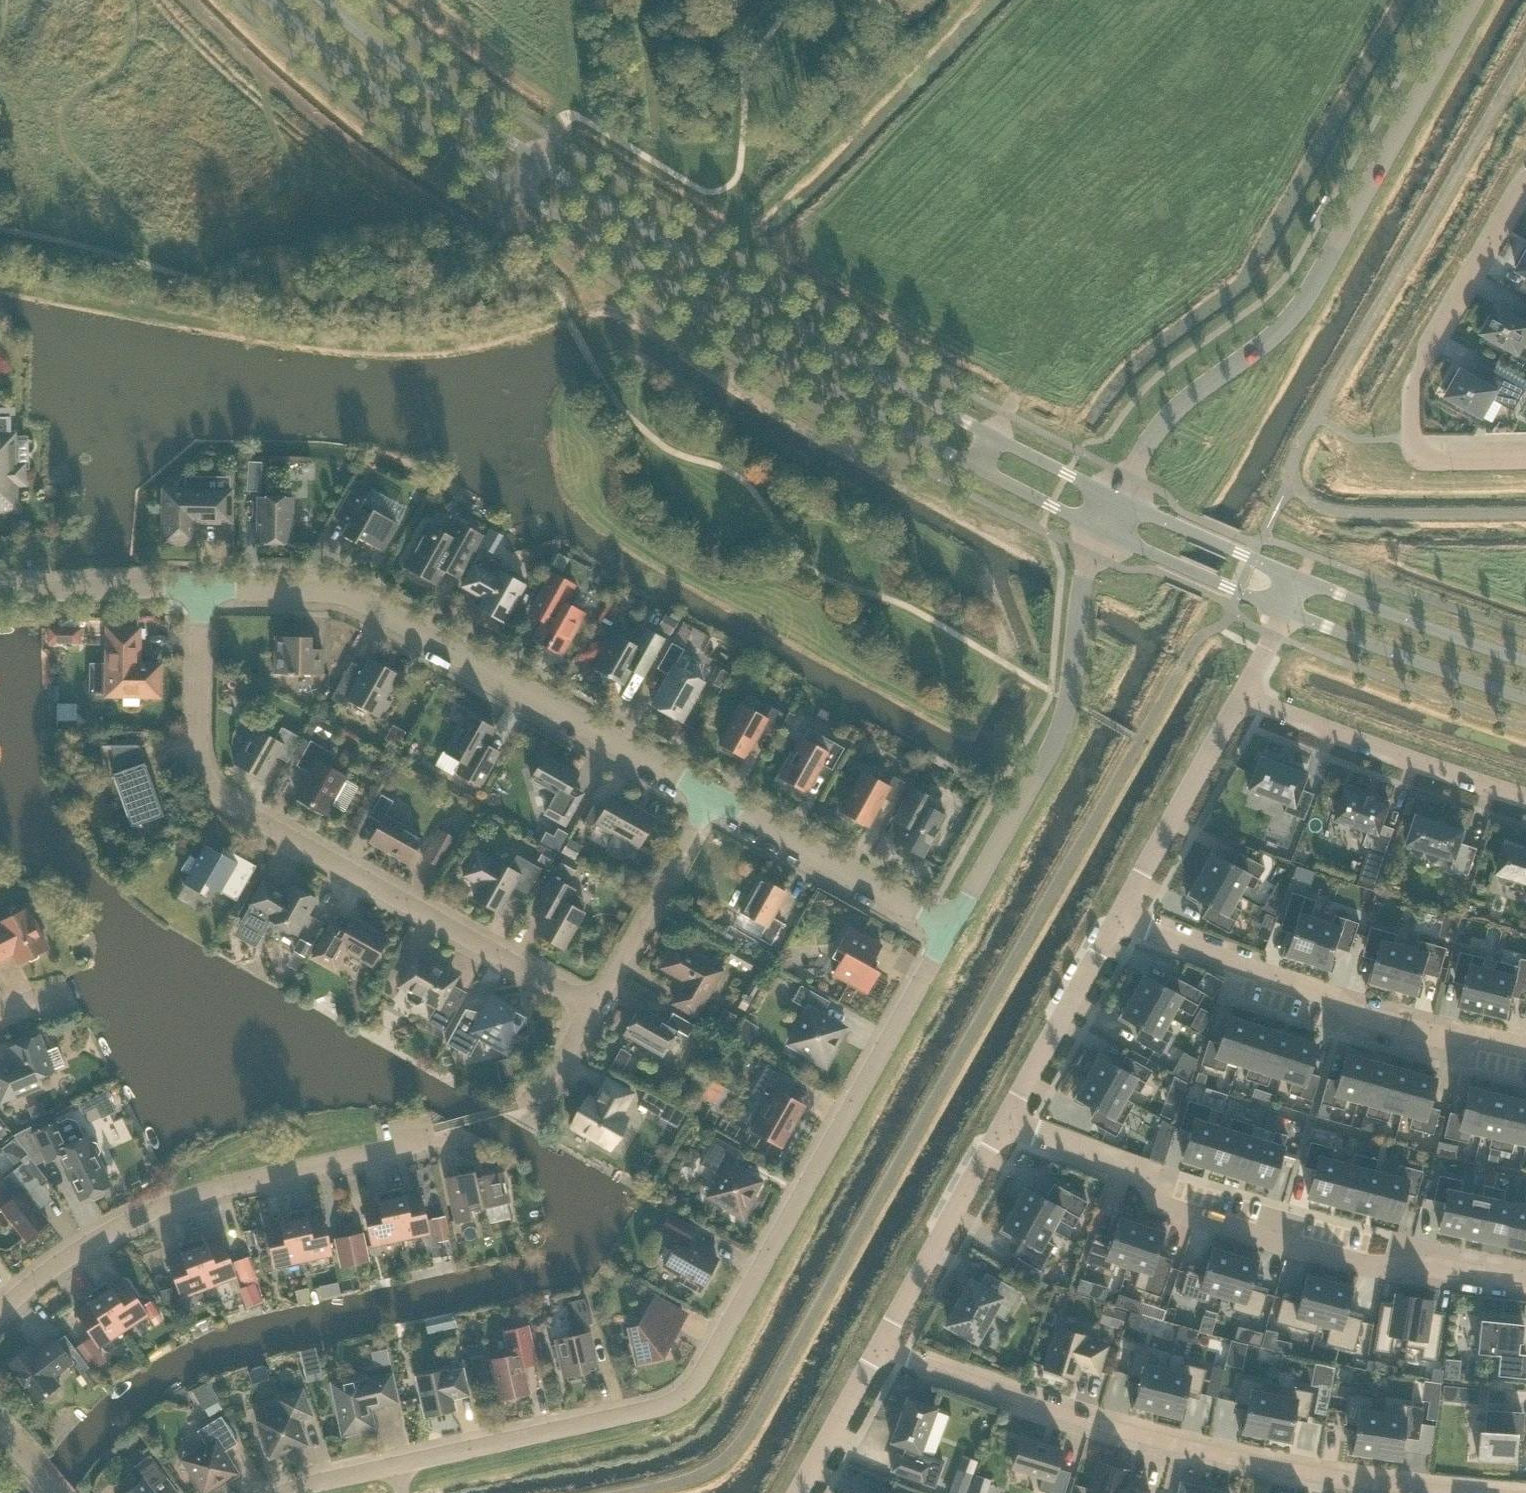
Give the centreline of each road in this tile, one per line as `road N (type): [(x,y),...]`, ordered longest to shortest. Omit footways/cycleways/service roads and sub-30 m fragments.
road 1 (tertiary): [(271,0),(374,91),(470,160),(872,411),(1105,532)]
road 2 (residential): [(282,1492),(646,1411),(687,1391),(952,928)]
road 3 (tertiary): [(1121,501),(928,402),(741,289),(436,94),(323,0)]
road 4 (residential): [(593,1006),(212,788),(199,747),(201,586)]
road 5 (unclassified): [(1121,501),(1175,412),(1296,314),(1475,0)]
road 6 (residential): [(1457,1492),(1152,1438),(881,1345)]
road 7 (unclassified): [(201,586),(325,588),(364,599),(712,794)]
road 8 (residential): [(1525,1281),(1426,1265),(1368,1267),(1219,1226),(1160,1207),(1147,1183),(1124,1168),(1003,1122)]
road 9 (track): [(1293,483),(1303,438),(1525,57)]
road 10 (residential): [(0,1312),(80,1249),(164,1206),(246,1179),(419,1142)]
road 11 (residential): [(1525,1046),(1471,1033),(1444,1038),(1356,1013),(1331,995),(1119,914)]
road 12 (unclassified): [(952,928),(1065,721),(1085,575),(1105,532)]
road 13 (unclassified): [(1525,190),(1413,394),(1414,438),(1429,459),(1525,460)]
road 14 (residential): [(1241,698),(1525,797)]
road 15 (unclassified): [(712,794),(952,928)]
road 16 (tertiary): [(1286,611),(1525,699)]
road 17 (unclassified): [(1003,1122),(881,1345)]
road 18 (unclassified): [(1241,698),(1119,914)]
road 19 (residential): [(593,1006),(712,794)]
road 20 (track): [(1525,513),(1349,513),(1317,507),(1293,483)]
road 21 (tertiary): [(1525,661),(1301,579)]
road 22 (unclassified): [(1119,914),(1003,1122)]
road 23 (unclassified): [(0,592),(201,586)]
road 24 (tertiary): [(1105,532),(1286,611)]
road 25 (tertiary): [(1301,579),(1121,501)]
road 26 (unclassified): [(881,1345),(797,1492)]

